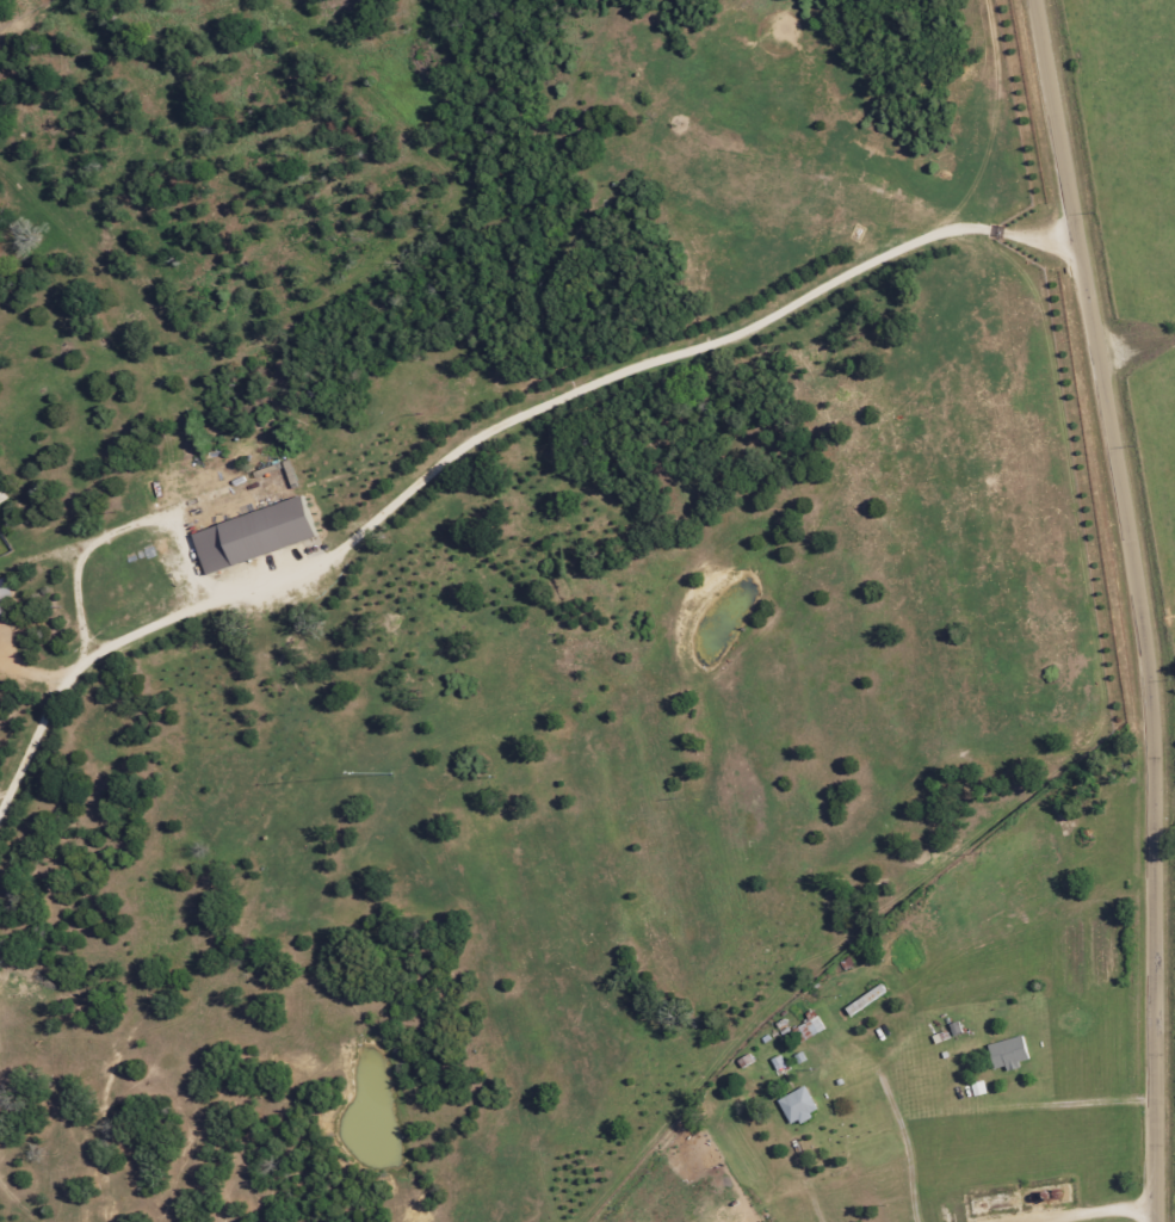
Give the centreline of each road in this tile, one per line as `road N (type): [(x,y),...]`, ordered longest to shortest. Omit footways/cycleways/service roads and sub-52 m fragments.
road 1 (residential): [(1156,1221),(1151,829),(1069,144),(1042,0)]

